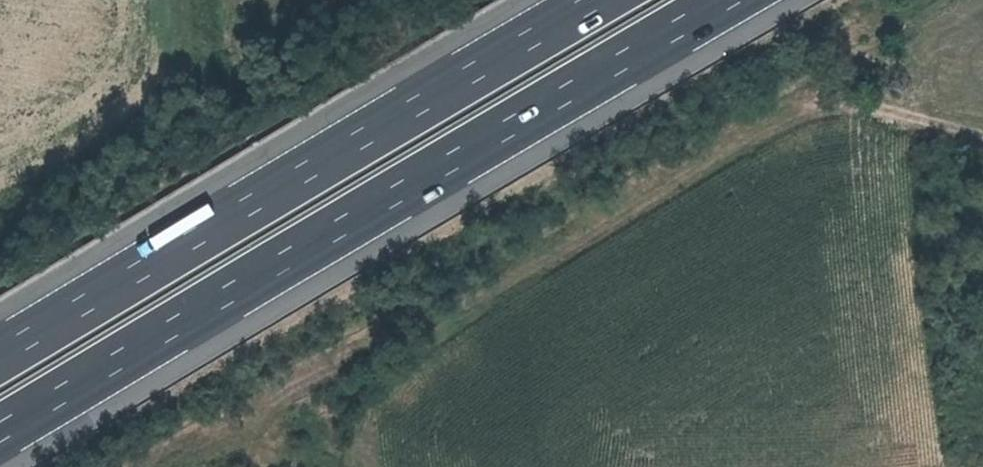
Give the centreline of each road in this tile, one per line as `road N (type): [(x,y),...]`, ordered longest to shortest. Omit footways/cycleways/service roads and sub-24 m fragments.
road 1 (track): [(982,134),(838,112),(780,120),(641,213),(390,352),(291,392),(190,466)]
road 2 (motorway): [(0,427),(719,0)]
road 3 (motorway): [(594,0),(0,353)]

